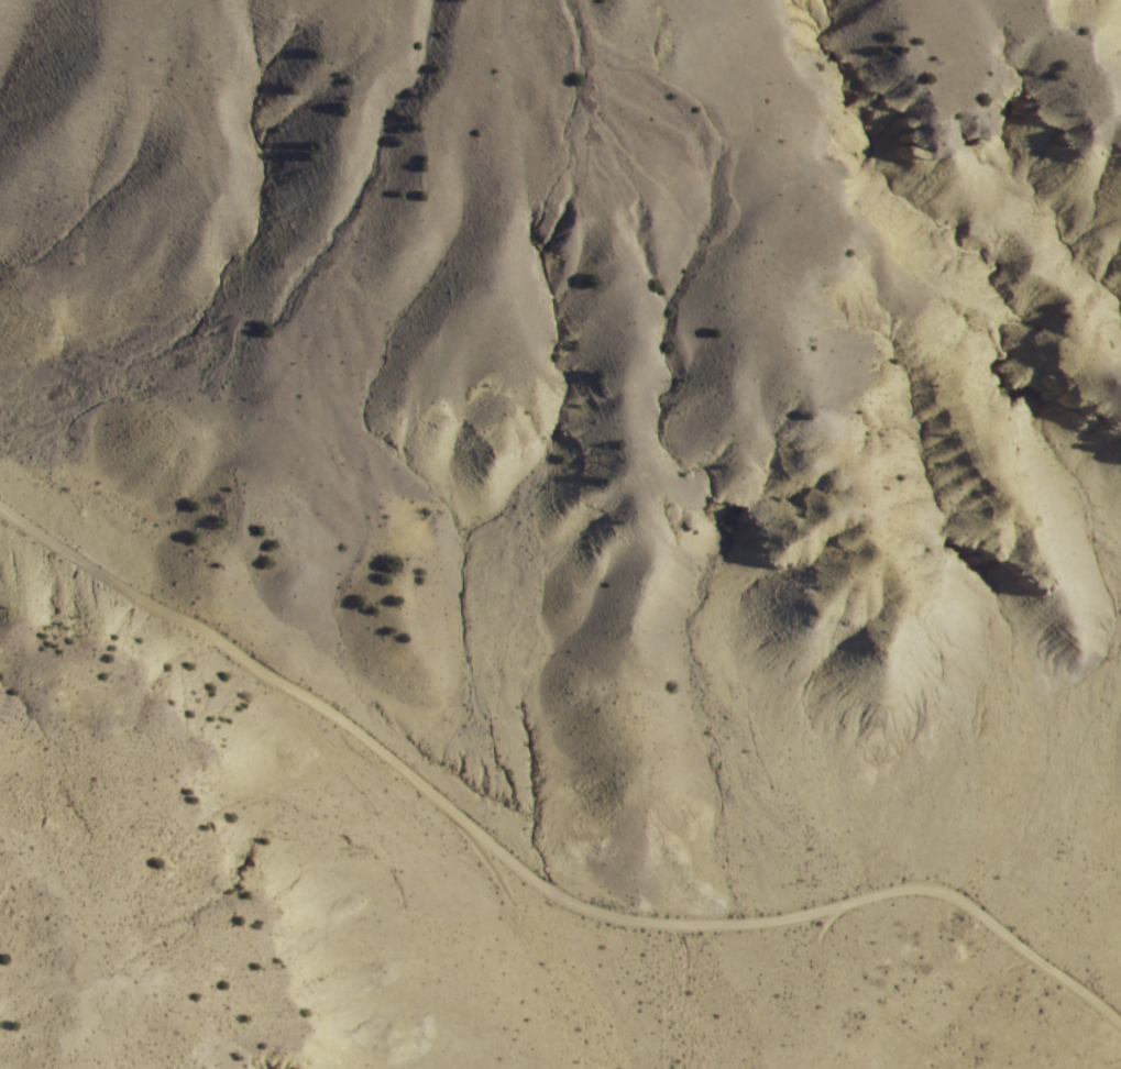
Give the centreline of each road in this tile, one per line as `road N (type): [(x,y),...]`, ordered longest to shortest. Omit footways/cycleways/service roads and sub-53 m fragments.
road 1 (residential): [(0,505),(310,701),(514,866),(594,913),(711,926),(925,889),(954,899),(1120,1026)]

